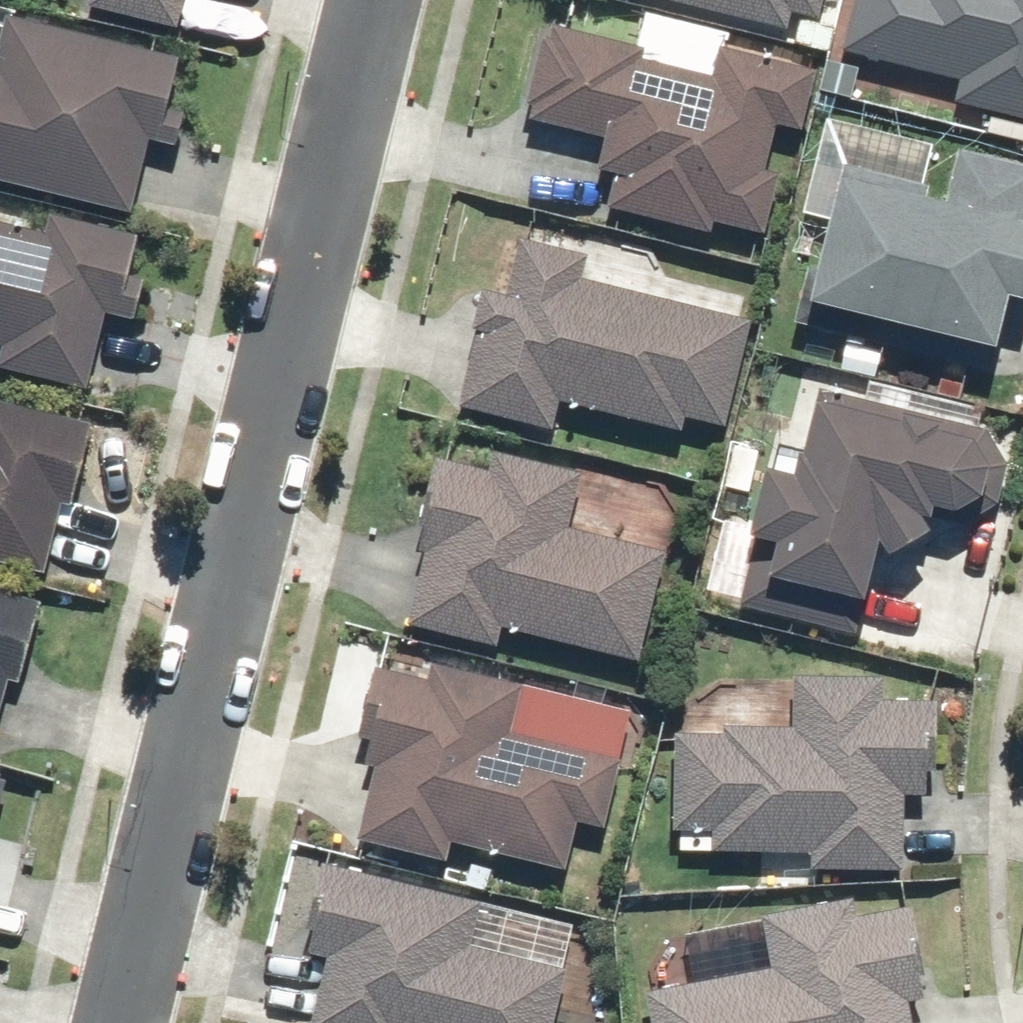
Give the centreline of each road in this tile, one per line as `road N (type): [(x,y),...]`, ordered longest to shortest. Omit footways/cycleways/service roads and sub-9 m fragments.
road 1 (residential): [(366,0),(118,1022)]

